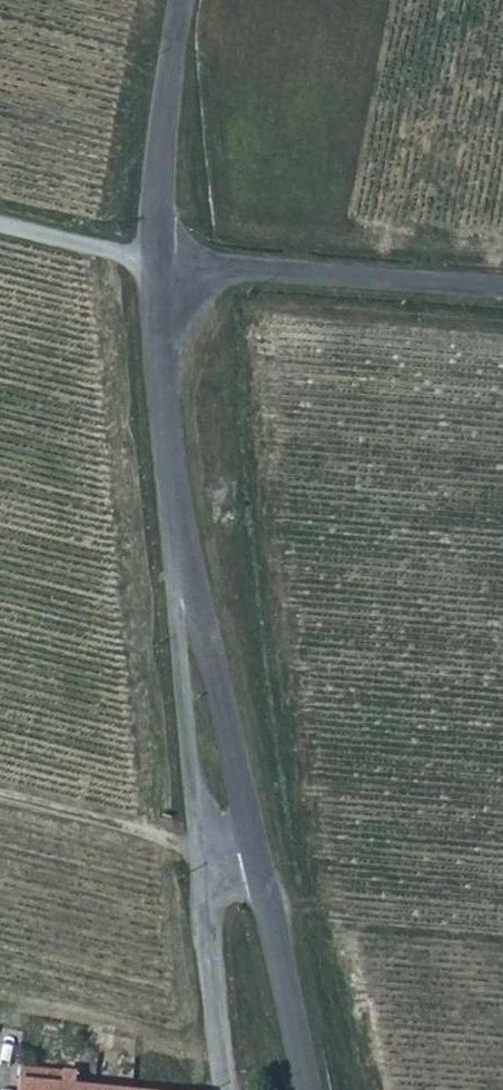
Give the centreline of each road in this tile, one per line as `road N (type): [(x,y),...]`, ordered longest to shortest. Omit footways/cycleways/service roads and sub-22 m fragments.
road 1 (unclassified): [(158,259),(171,466),(251,847)]
road 2 (unclassified): [(502,284),(158,259)]
road 3 (unclassified): [(180,0),(164,108),(158,259)]
road 4 (track): [(261,896),(337,914),(384,1089)]
road 5 (unclassified): [(251,847),(303,1089)]
road 6 (track): [(201,851),(0,792)]

